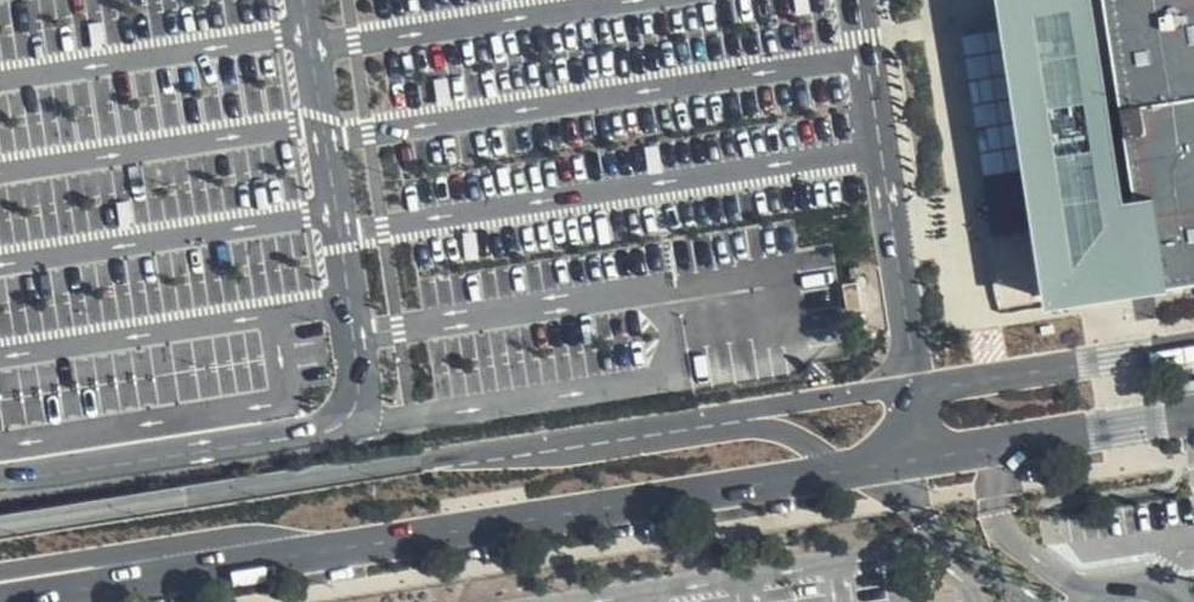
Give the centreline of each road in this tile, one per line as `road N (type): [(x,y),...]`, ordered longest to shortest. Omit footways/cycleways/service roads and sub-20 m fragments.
road 1 (unclassified): [(0,594),(1193,410)]
road 2 (unclassified): [(423,456),(1193,344)]
road 3 (primary): [(0,525),(423,456)]

